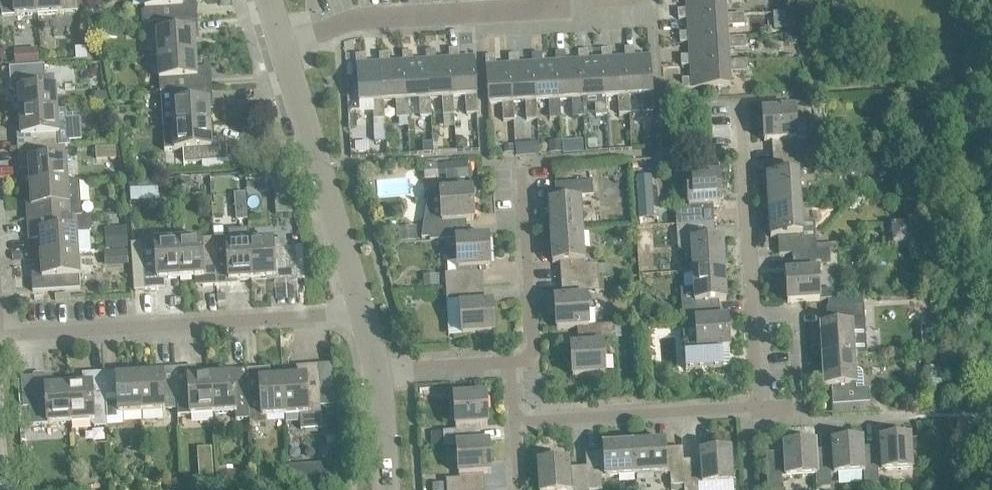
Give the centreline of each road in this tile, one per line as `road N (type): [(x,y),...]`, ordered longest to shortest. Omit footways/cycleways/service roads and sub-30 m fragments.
road 1 (residential): [(513,422),(765,407),(741,101)]
road 2 (residential): [(356,312),(0,329)]
road 3 (residential): [(277,37),(365,18),(558,7),(558,0)]
road 4 (tertiary): [(277,37),(356,312)]
road 5 (residential): [(513,366),(529,352),(522,158)]
road 6 (residential): [(365,370),(513,366)]
road 7 (tertiary): [(379,489),(365,370)]

